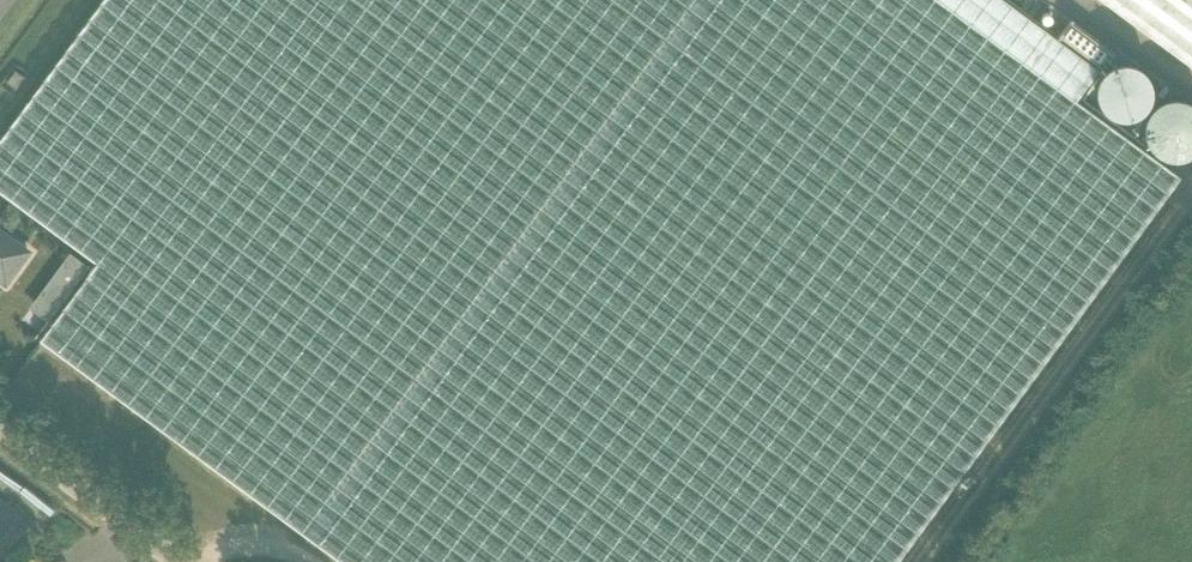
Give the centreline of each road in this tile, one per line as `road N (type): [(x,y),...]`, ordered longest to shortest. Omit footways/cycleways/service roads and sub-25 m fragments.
road 1 (unclassified): [(177,561),(0,427)]

